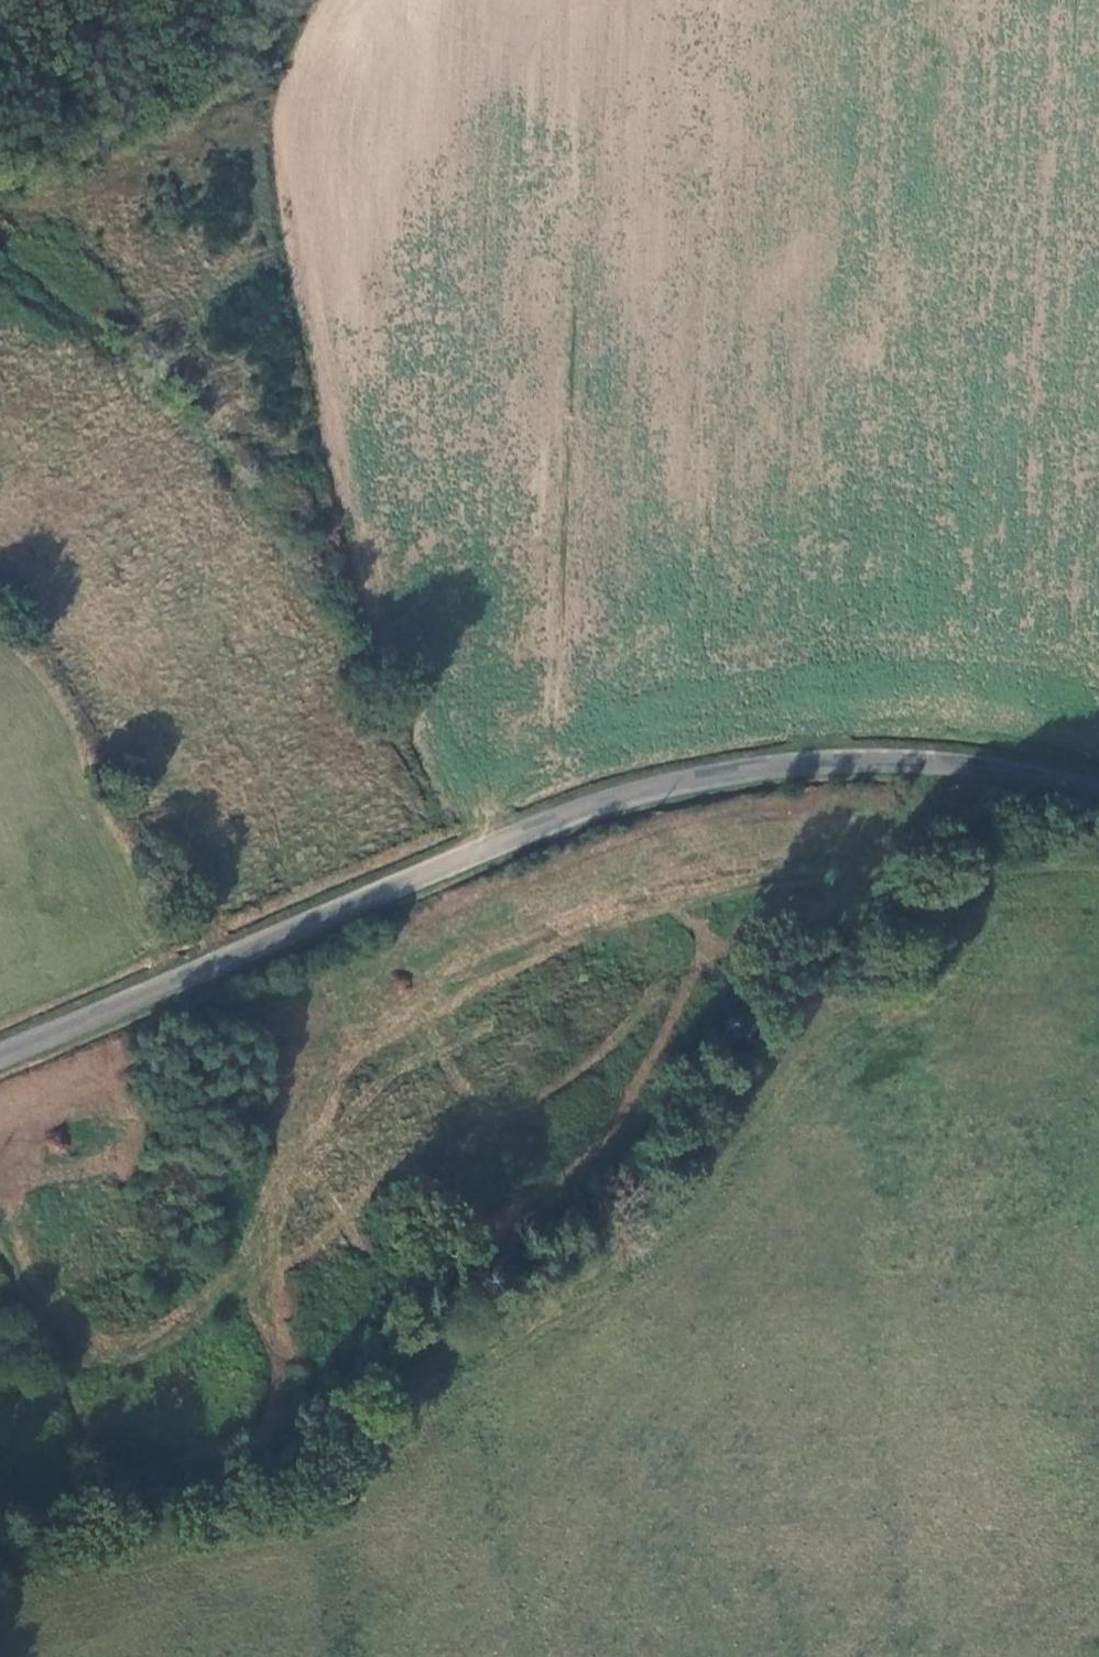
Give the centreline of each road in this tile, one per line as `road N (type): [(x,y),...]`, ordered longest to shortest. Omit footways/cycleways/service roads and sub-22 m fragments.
road 1 (unclassified): [(0,1033),(505,821),(765,753),(932,757),(1098,786)]

